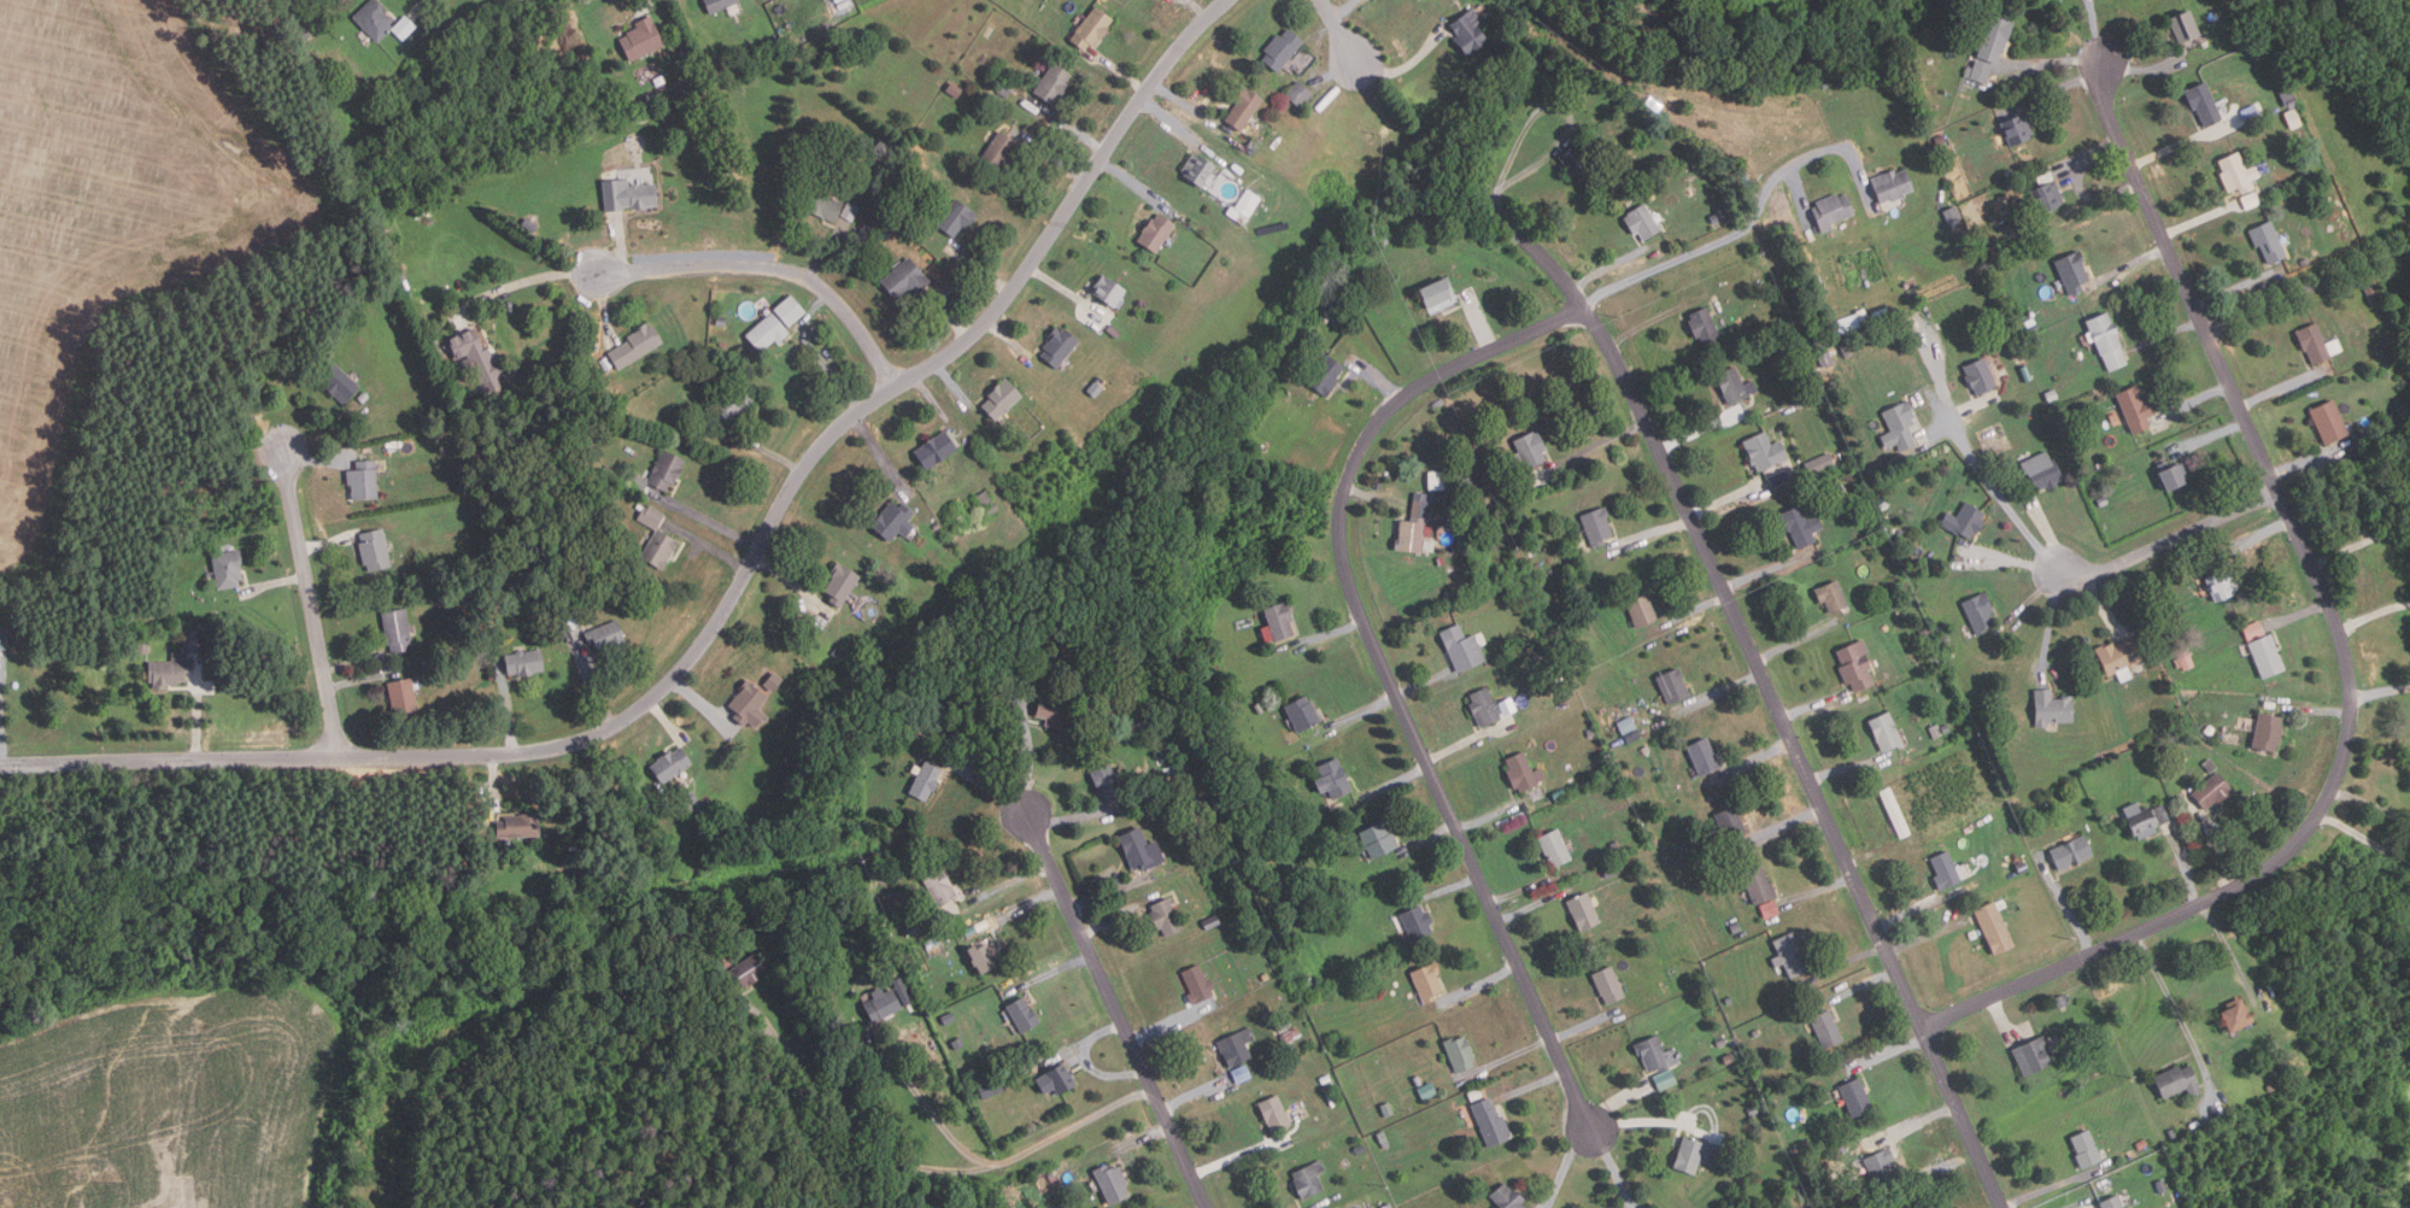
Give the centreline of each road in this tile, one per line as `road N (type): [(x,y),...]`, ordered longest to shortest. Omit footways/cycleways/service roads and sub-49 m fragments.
road 1 (residential): [(0,767),(493,756),(549,751),(618,728),(659,698),(702,644),(821,447),(989,323),(1154,82),(1226,0)]
road 2 (residential): [(2104,63),(2105,104),(2121,142),(2338,623),(2347,738),(2318,815),(2265,869),(1923,1027)]
road 3 (residential): [(2004,1207),(1611,351),(1578,297),(1524,238)]
road 4 (residential): [(1587,311),(1401,398),(1356,456),(1341,530),(1364,618),(1589,1127)]
road 5 (residential): [(1206,1207),(1027,814)]
road 6 (residential): [(901,386),(829,295),(782,268),(597,274)]
road 7 (residential): [(339,758),(280,447)]
road 8 (residential): [(2277,493),(2100,571),(2059,571)]

